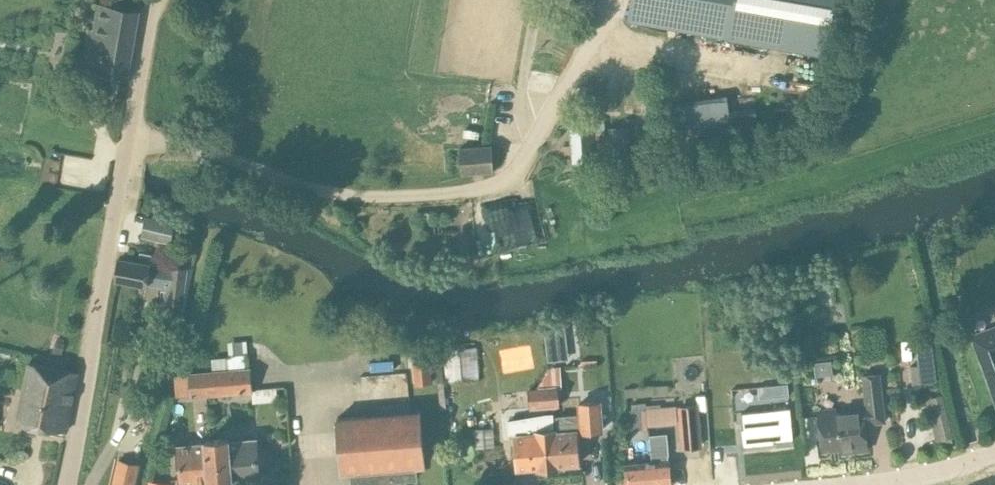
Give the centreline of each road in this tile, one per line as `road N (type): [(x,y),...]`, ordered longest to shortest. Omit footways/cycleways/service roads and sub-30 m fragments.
road 1 (residential): [(569,80),(522,168),(485,189),(338,193),(129,142)]
road 2 (unclassified): [(67,484),(129,142)]
road 3 (unclassified): [(129,142),(153,0)]
road 4 (unclassified): [(994,453),(863,484)]

